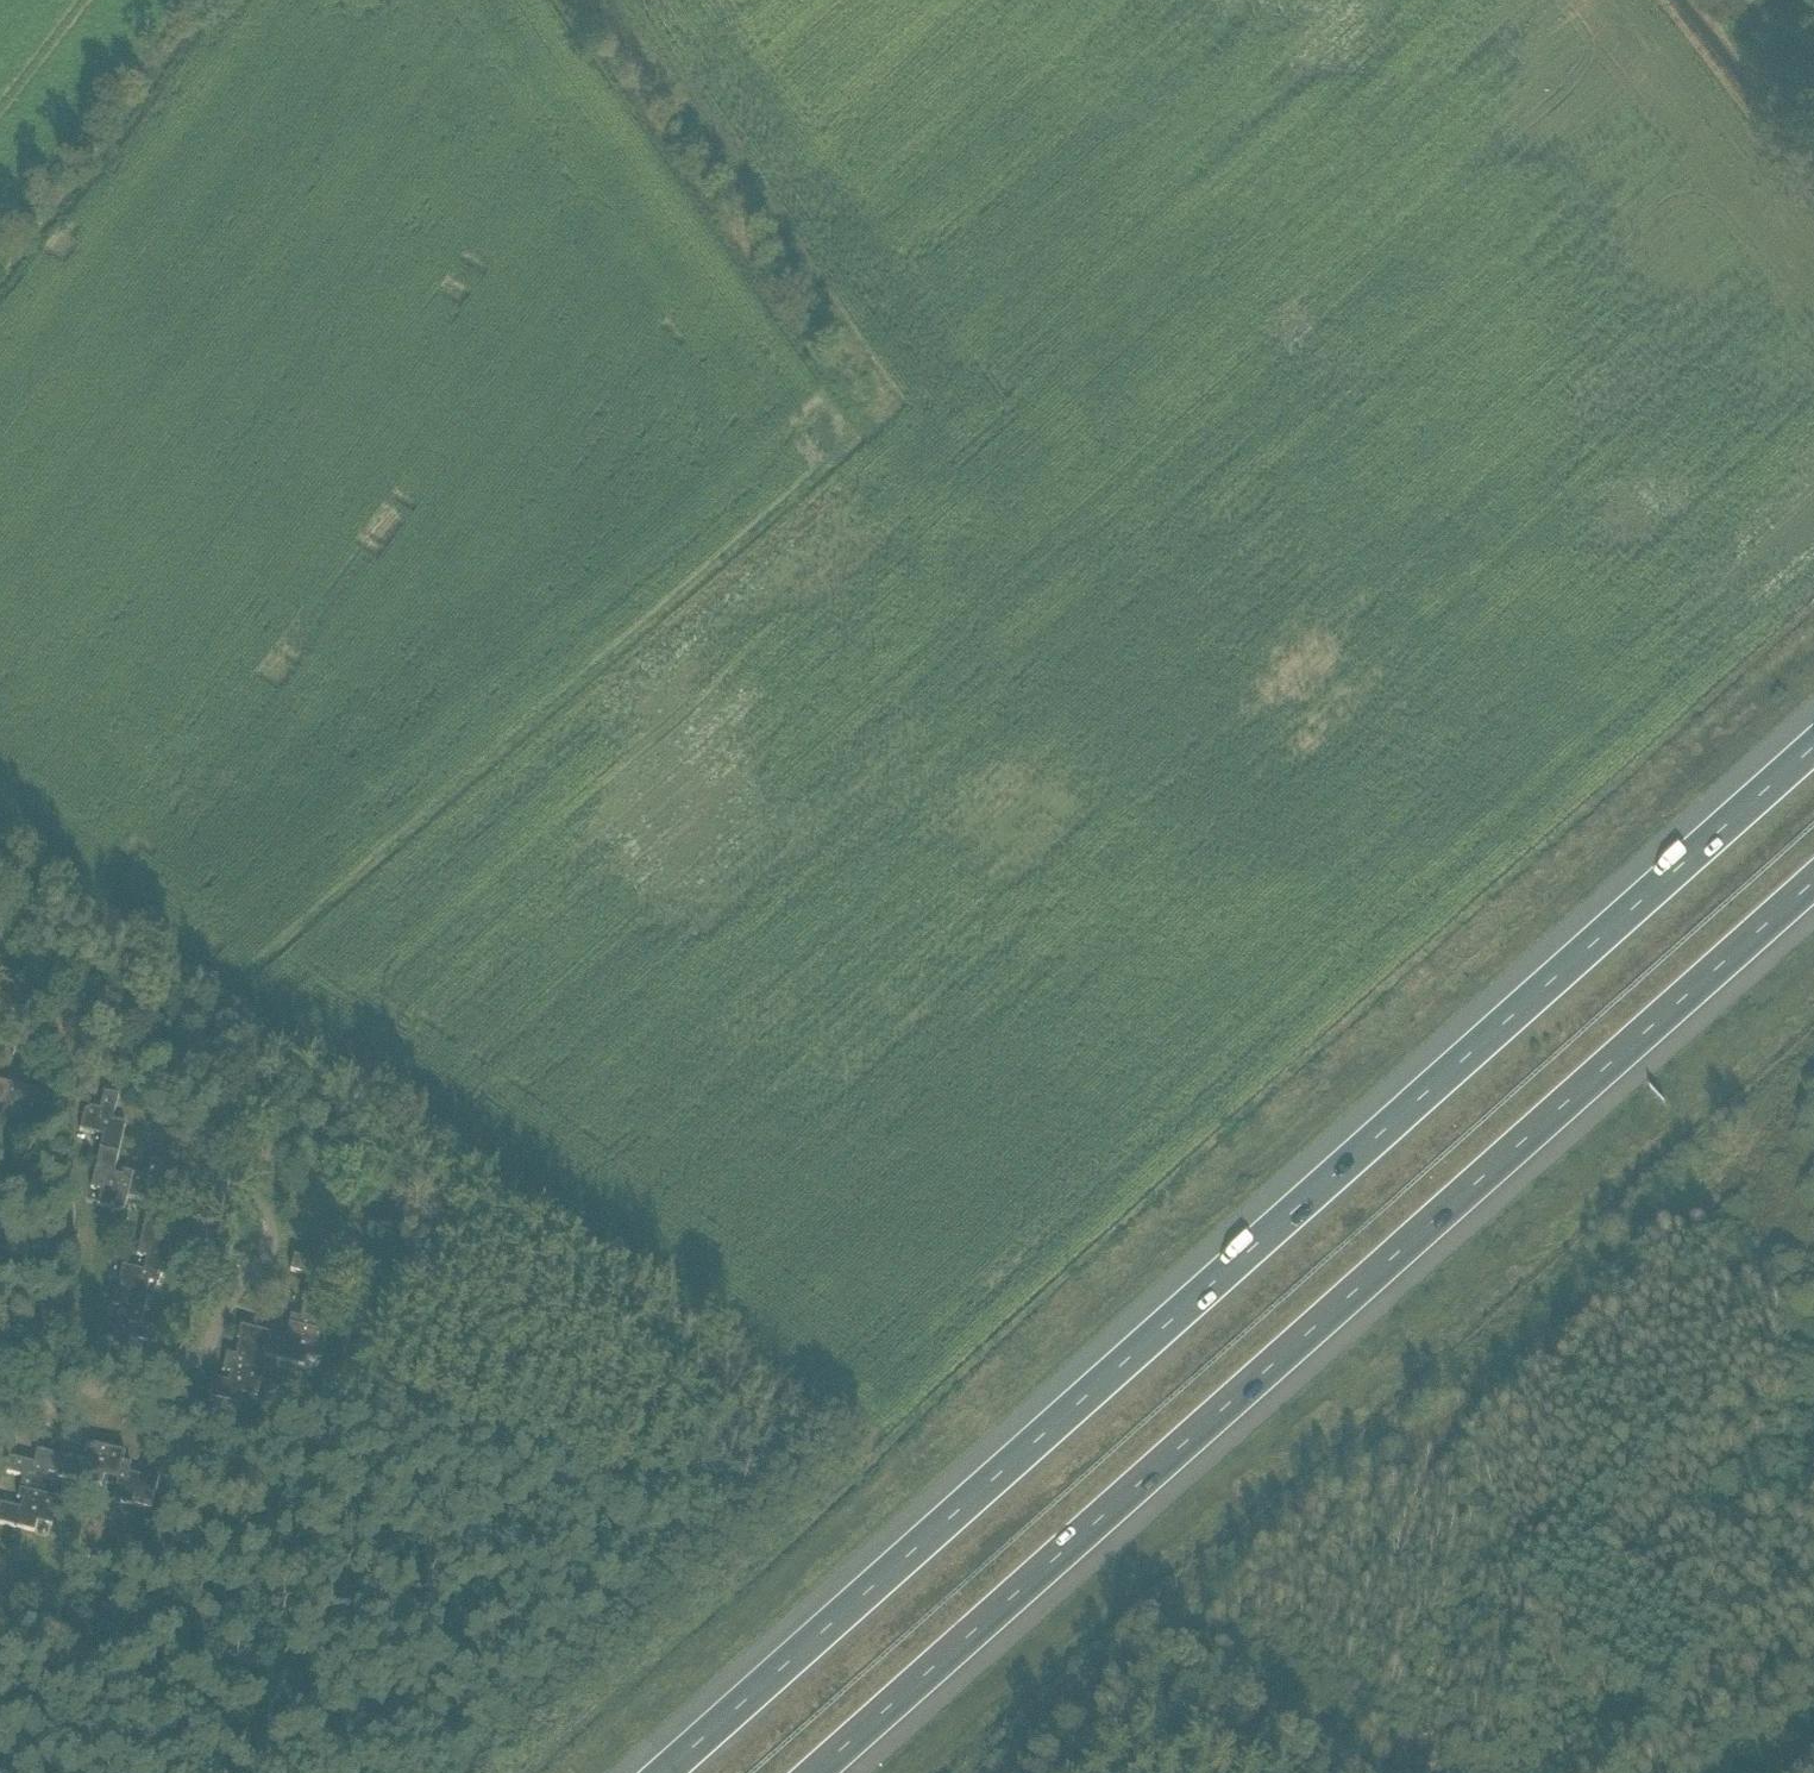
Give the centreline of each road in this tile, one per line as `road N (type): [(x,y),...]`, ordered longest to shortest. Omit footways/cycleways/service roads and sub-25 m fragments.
road 1 (motorway): [(1813,744),(662,1772)]
road 2 (motorway): [(813,1772),(1813,883)]

